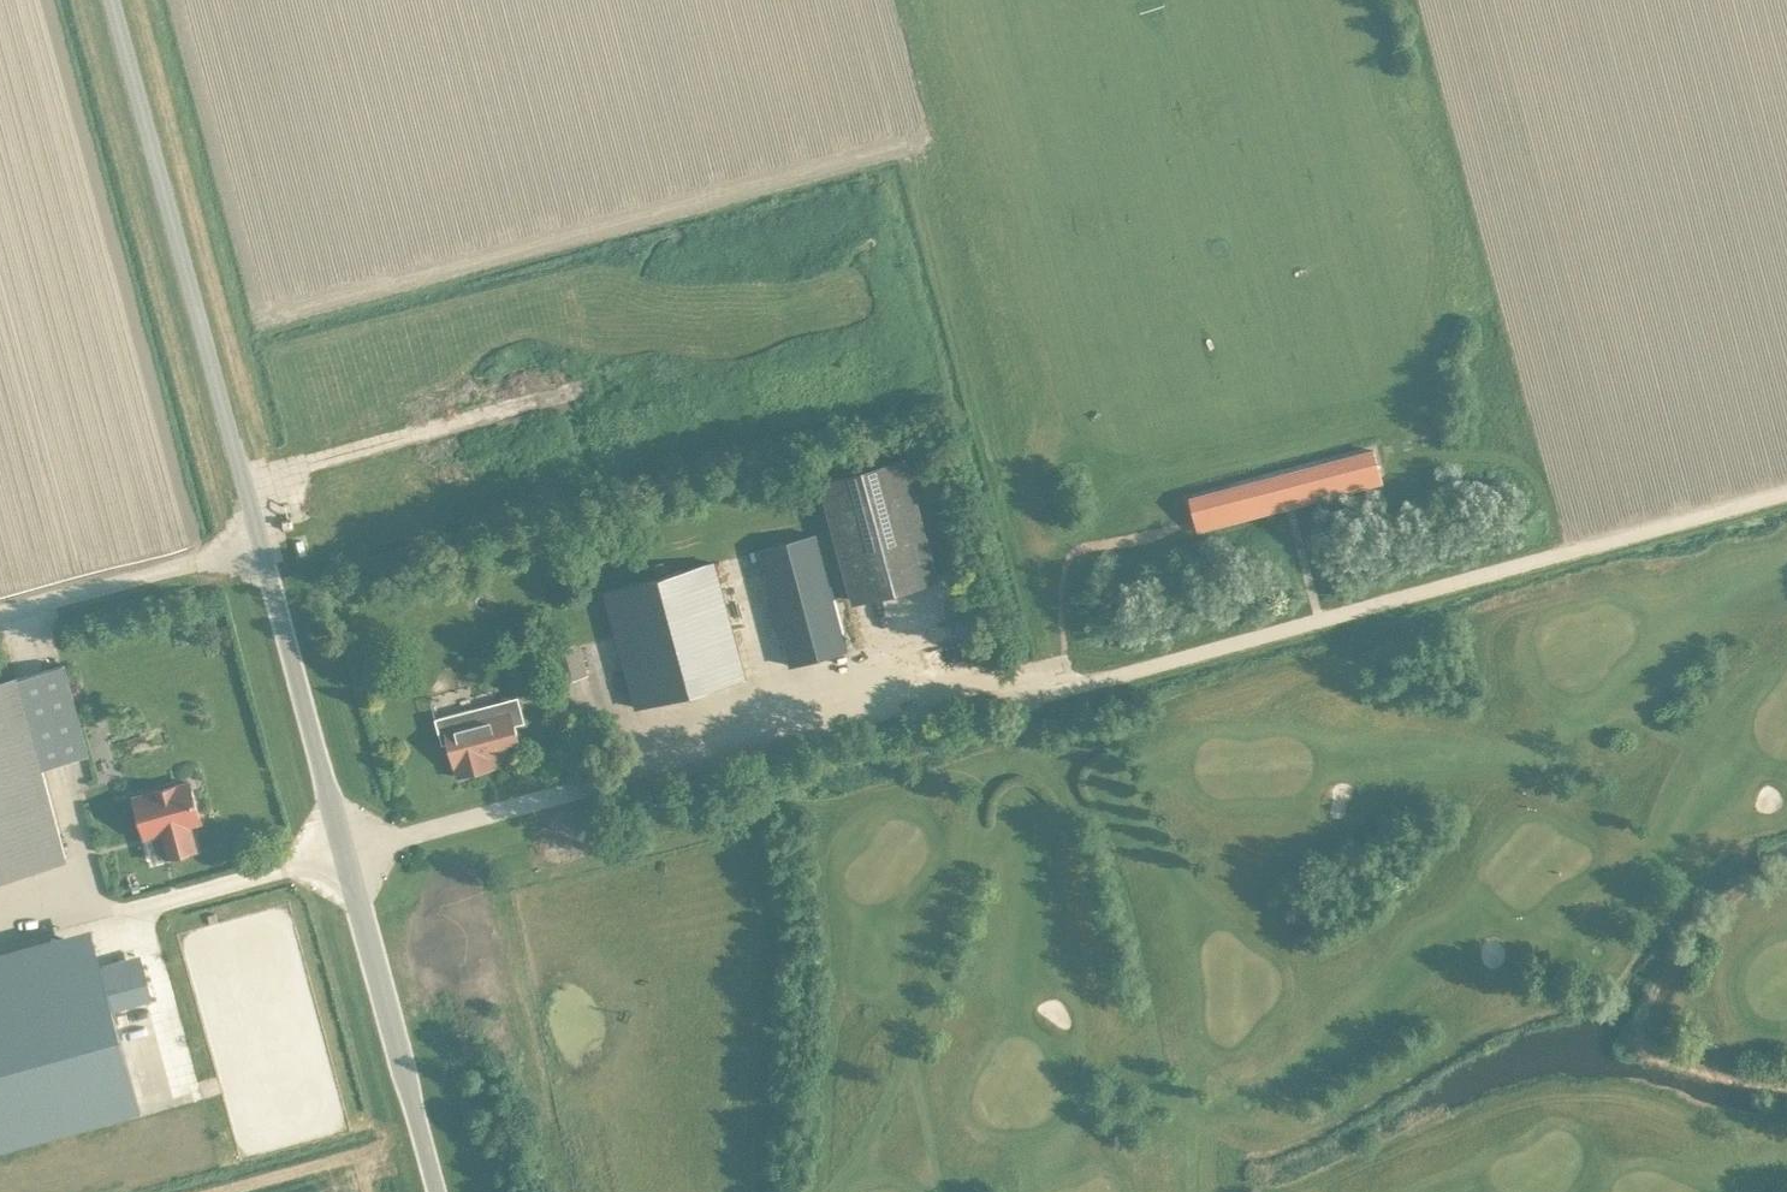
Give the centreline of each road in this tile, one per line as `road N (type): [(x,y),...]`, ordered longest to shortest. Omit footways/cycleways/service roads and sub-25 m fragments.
road 1 (unclassified): [(429,1191),(99,0)]

